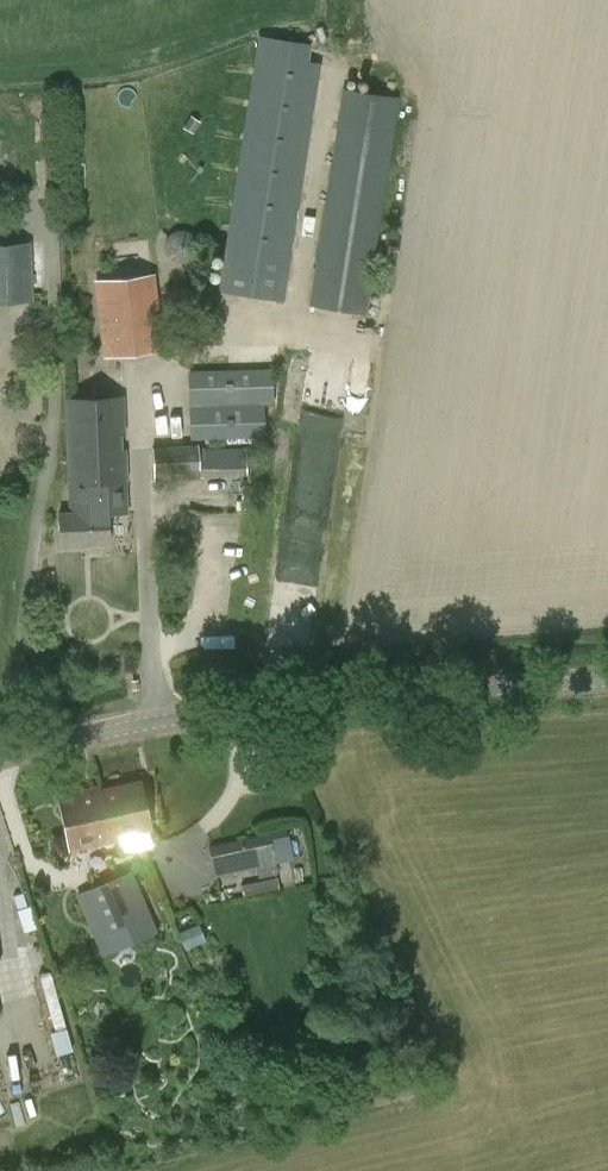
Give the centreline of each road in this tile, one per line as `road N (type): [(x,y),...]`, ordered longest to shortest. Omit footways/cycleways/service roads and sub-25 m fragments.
road 1 (tertiary): [(607,681),(270,706),(0,754)]

